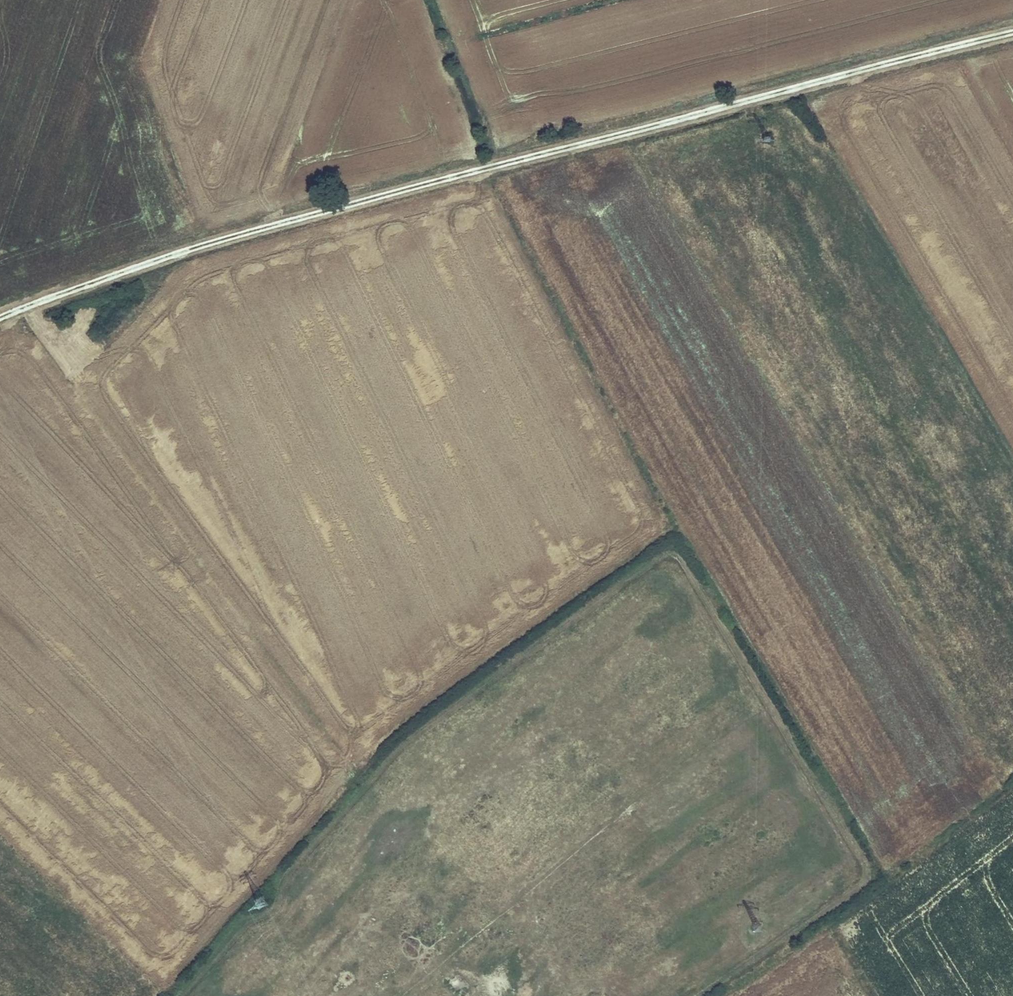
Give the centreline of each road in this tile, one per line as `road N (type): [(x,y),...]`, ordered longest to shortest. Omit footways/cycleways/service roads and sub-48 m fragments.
road 1 (track): [(1012,34),(183,252),(0,320)]

